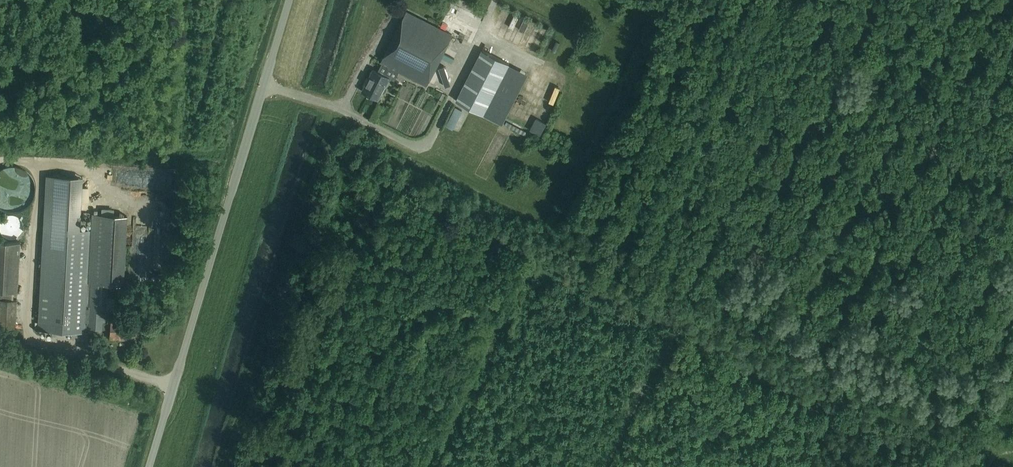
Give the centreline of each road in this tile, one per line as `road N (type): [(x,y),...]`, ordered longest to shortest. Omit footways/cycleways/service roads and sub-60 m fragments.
road 1 (unclassified): [(149,466),(289,0)]
road 2 (track): [(223,466),(331,106)]
road 3 (track): [(264,438),(347,155),(321,142)]

